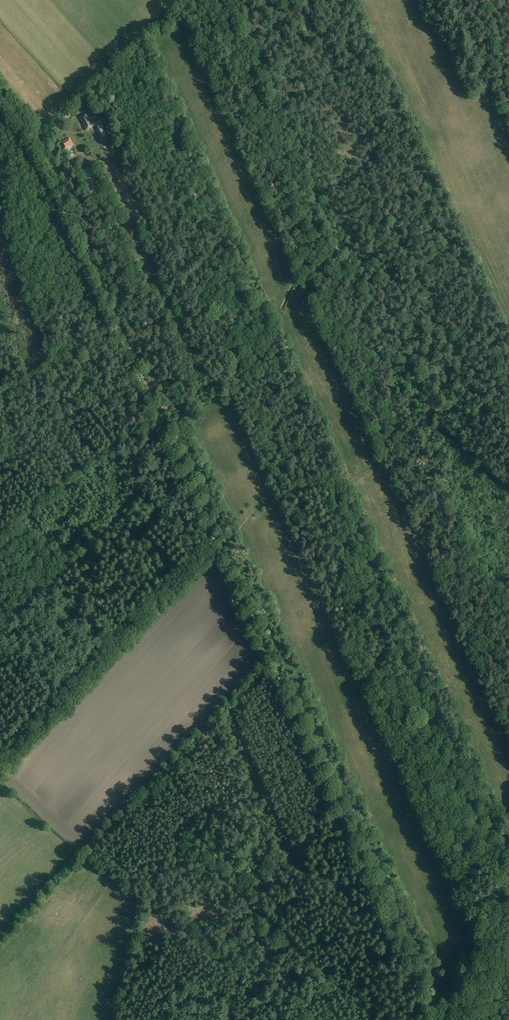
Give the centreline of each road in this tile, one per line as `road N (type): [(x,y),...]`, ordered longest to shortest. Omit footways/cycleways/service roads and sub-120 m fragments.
road 1 (track): [(440,1019),(38,139)]
road 2 (track): [(0,768),(270,492),(348,481),(384,463),(396,445),(468,416),(508,418)]
road 3 (track): [(38,139),(192,0)]
road 4 (track): [(443,1019),(508,866)]

